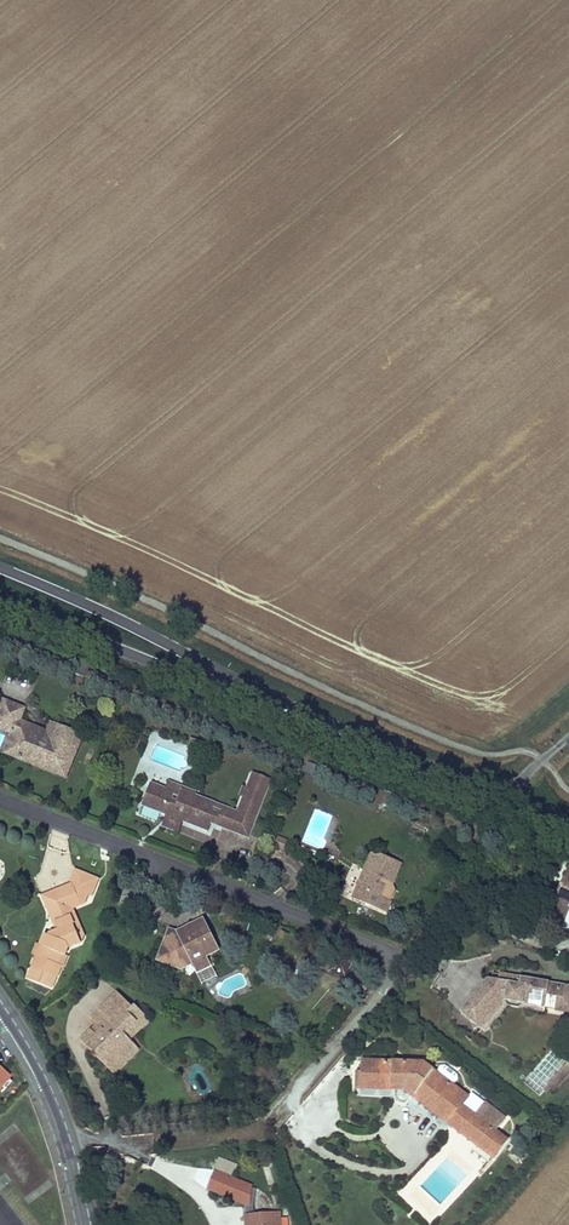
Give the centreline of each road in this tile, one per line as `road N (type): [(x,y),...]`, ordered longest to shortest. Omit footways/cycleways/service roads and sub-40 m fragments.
road 1 (primary): [(568,823),(246,691)]
road 2 (primary): [(246,691),(84,602),(0,567)]
road 3 (primary): [(0,602),(246,691)]
road 4 (tertiary): [(91,1224),(63,1115),(0,1001)]

